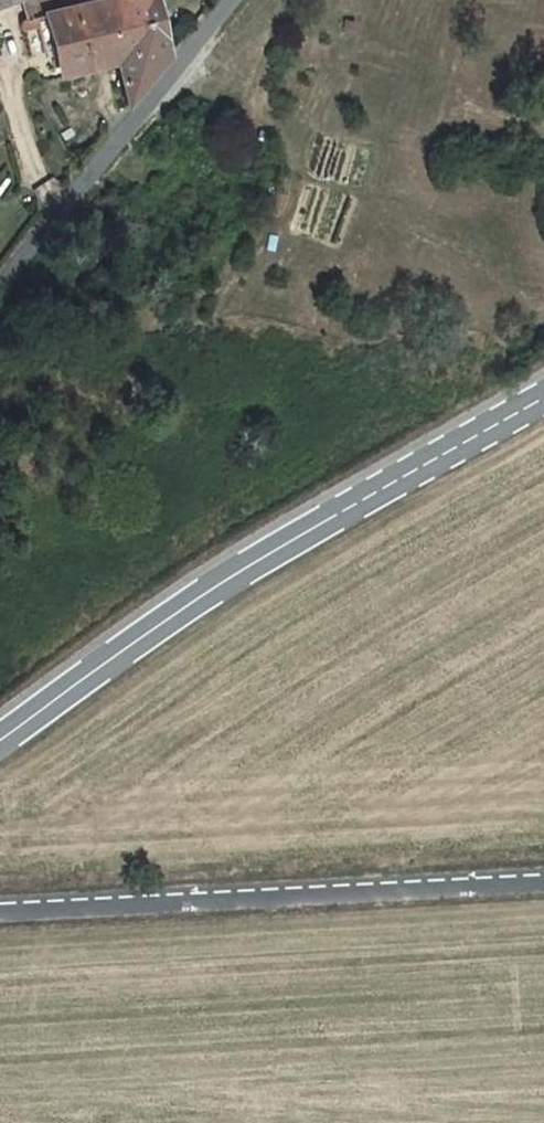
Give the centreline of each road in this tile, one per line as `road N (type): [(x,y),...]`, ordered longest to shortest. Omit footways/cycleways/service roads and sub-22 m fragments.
road 1 (unclassified): [(543,392),(282,543),(0,740)]
road 2 (unclassified): [(0,906),(543,877)]
road 3 (unclassified): [(0,297),(230,0)]

